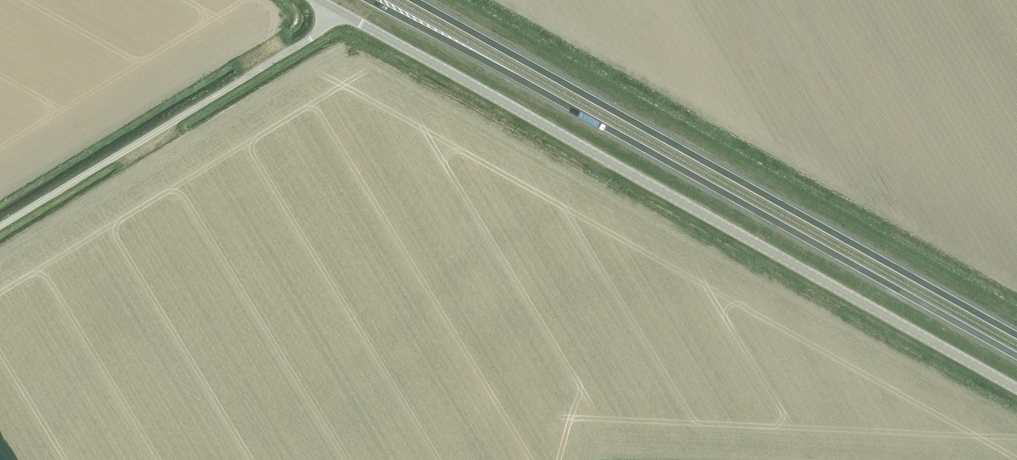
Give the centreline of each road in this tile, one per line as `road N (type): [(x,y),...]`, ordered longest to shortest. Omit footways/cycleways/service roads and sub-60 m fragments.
road 1 (unclassified): [(337,9),(1016,388)]
road 2 (trunk): [(371,0),(1016,358)]
road 3 (trunk): [(1016,334),(416,0)]
road 4 (unclassified): [(0,226),(310,38),(337,9)]

